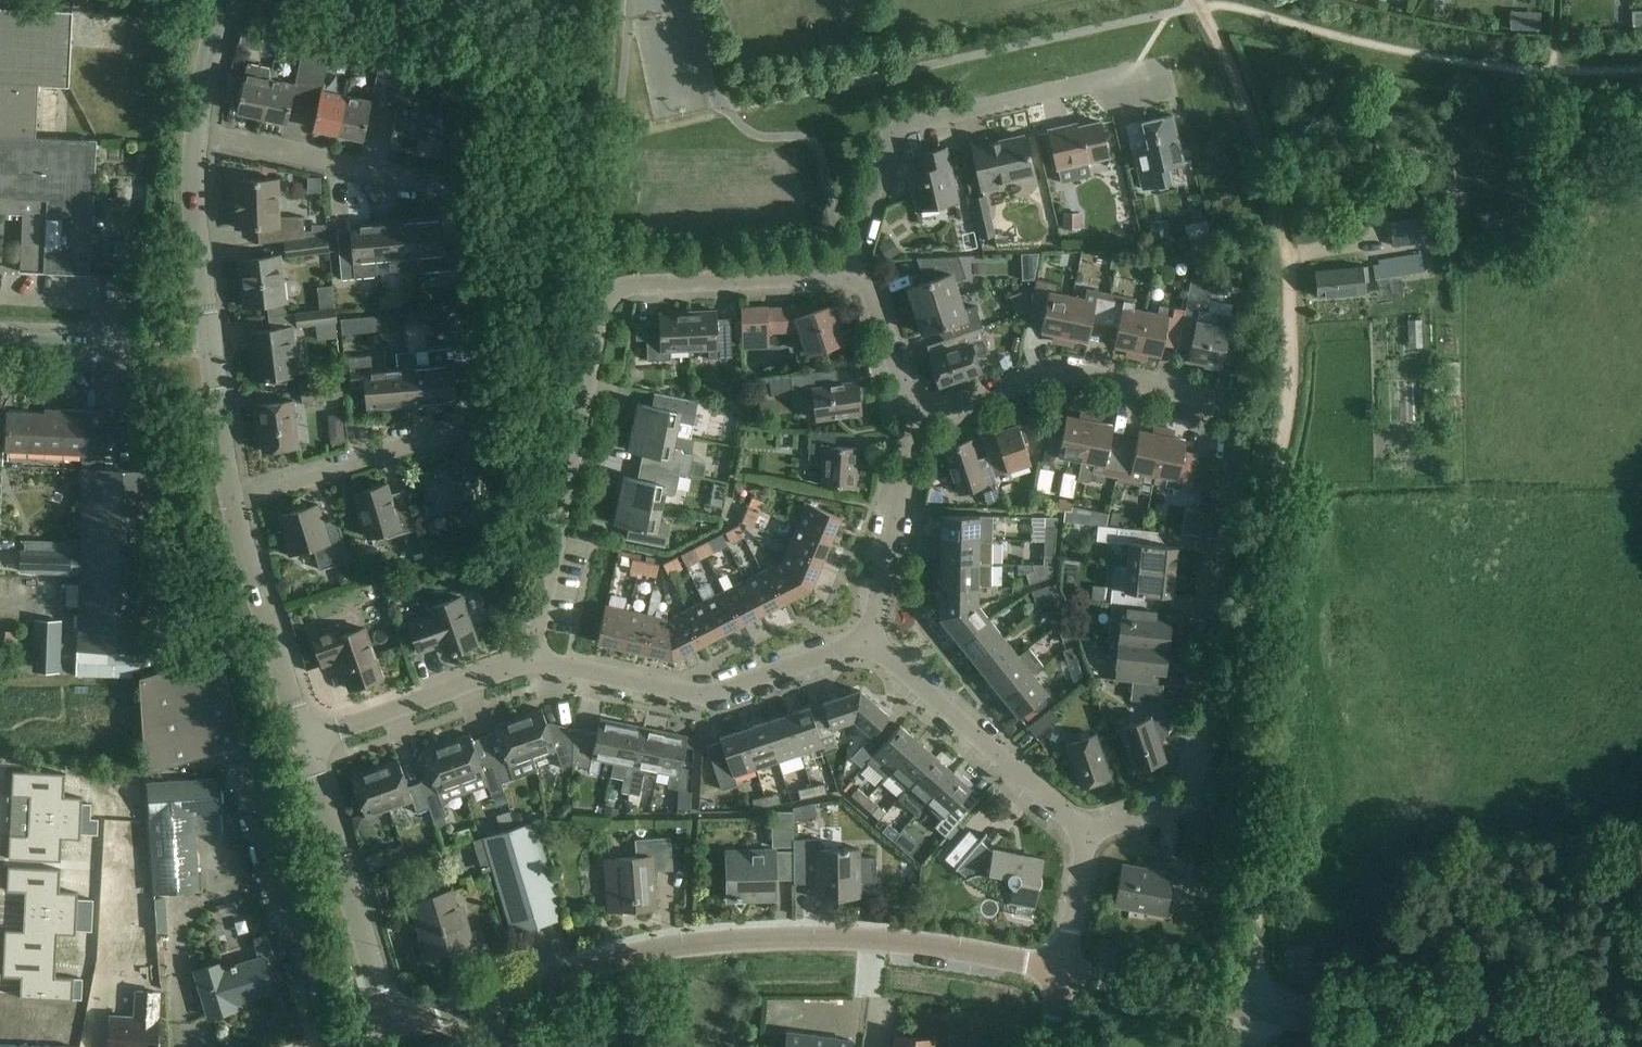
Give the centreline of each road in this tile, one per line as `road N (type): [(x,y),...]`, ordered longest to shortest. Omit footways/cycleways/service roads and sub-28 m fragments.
road 1 (track): [(1257,1013),(1248,615),(1290,398),(1291,318),(1257,142),(1196,0)]
road 2 (residential): [(1082,846),(1105,831),(1175,810),(1194,783),(1232,416),(1214,402),(1067,370),(913,417)]
road 3 (residential): [(531,666),(607,301),(637,286),(848,278)]
road 4 (tertiary): [(1060,971),(932,947),(763,939),(630,955),(485,1001)]
road 5 (residential): [(848,278),(901,128),(1164,67)]
road 6 (tertiary): [(1257,1013),(1325,1026),(1431,1027),(1520,1012),(1641,962)]
road 7 (residential): [(231,495),(201,315),(199,137)]
road 8 (residential): [(531,666),(695,698),(870,642)]
road 9 (residential): [(391,1028),(302,742)]
road 10 (residential): [(870,642),(1070,824),(1082,846)]
road 11 (residential): [(463,193),(199,137)]
road 12 (residential): [(231,495),(484,420)]
road 13 (residential): [(302,742),(231,495)]
road 14 (residential): [(302,742),(531,666)]
road 15 (residential): [(913,417),(870,642)]
road 16 (tertiary): [(1257,1013),(1060,971)]
road 17 (residential): [(848,278),(874,296),(913,417)]
road 18 (residential): [(199,137),(214,36),(229,0)]
road 19 (residential): [(1082,846),(1060,971)]
road 20 (residential): [(0,347),(124,352)]

